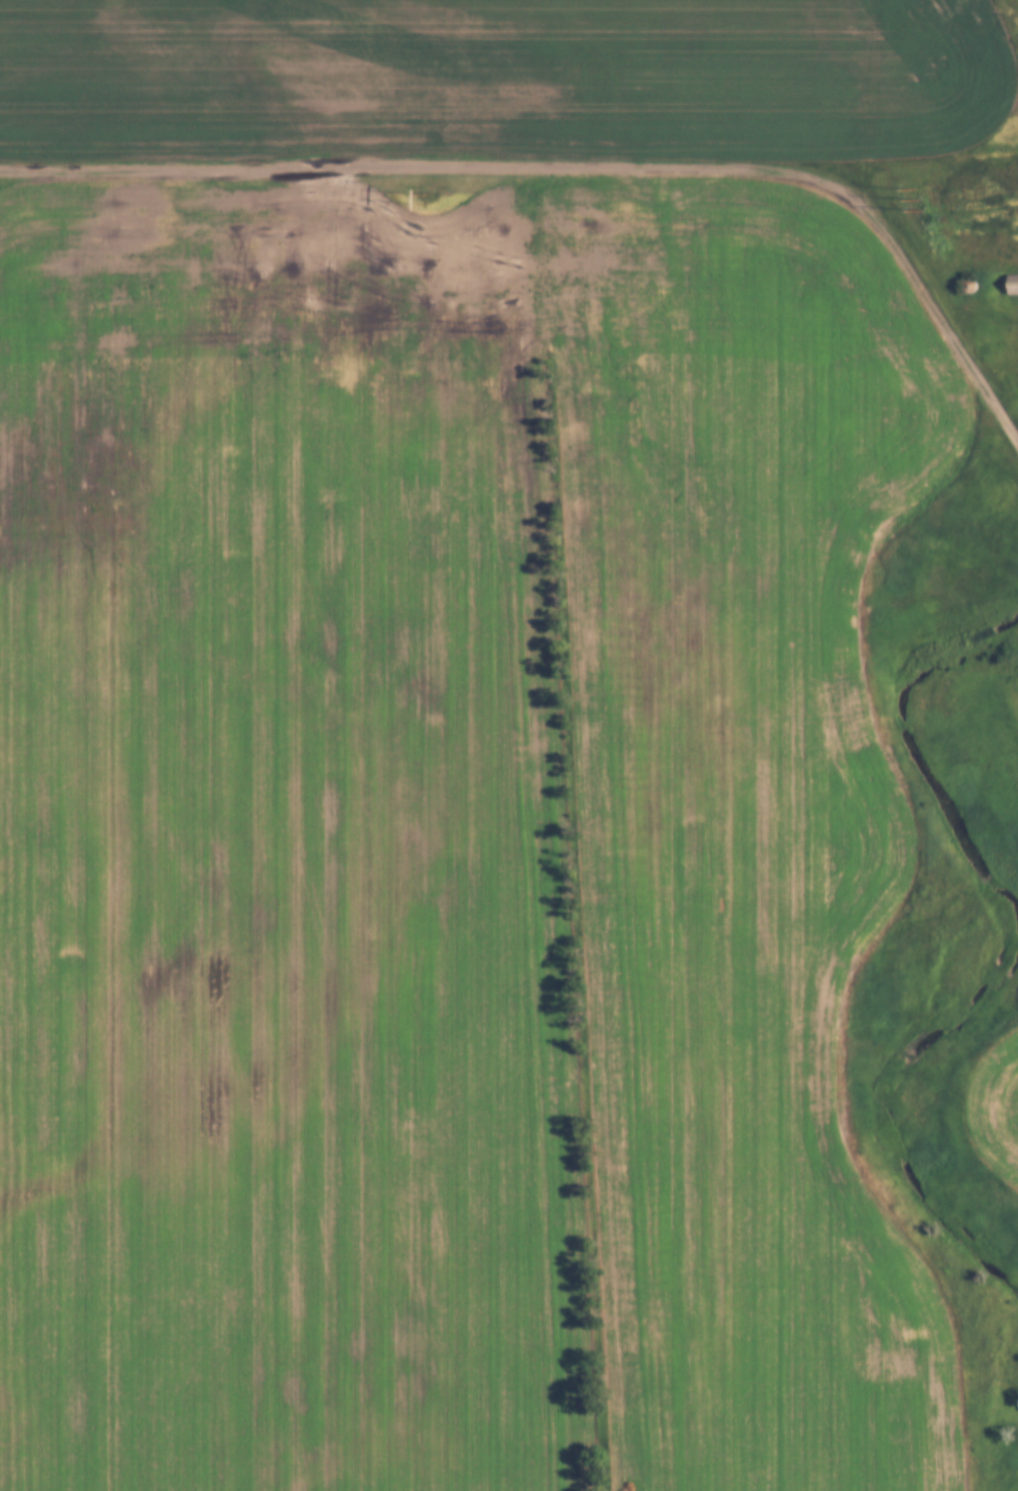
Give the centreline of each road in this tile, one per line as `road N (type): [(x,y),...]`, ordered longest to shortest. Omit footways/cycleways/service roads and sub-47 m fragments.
road 1 (track): [(847,179),(788,158),(0,154)]
road 2 (track): [(1017,435),(893,227),(847,179)]

